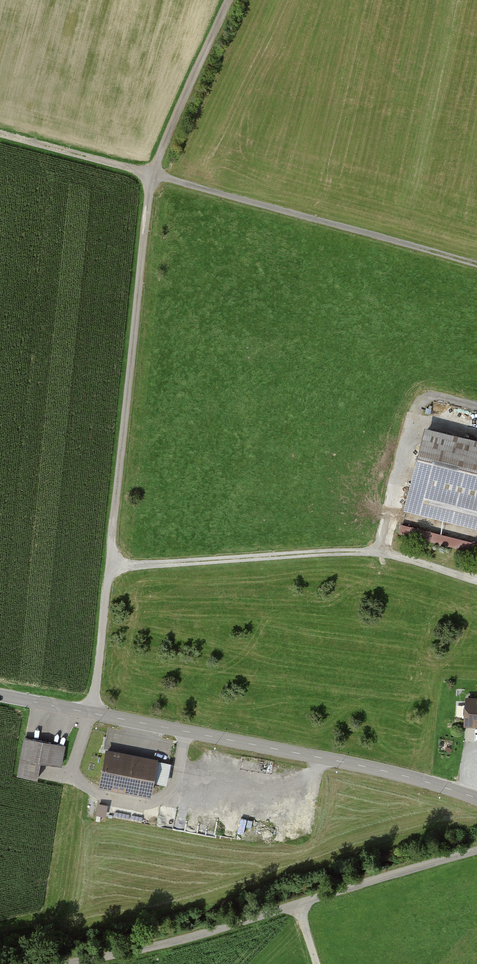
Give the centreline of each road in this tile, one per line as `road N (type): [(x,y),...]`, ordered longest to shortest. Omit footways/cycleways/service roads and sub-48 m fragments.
road 1 (track): [(227,0),(149,171),(107,570)]
road 2 (tertiary): [(0,695),(385,771),(476,798)]
road 3 (unclassified): [(62,963),(149,946),(476,850)]
road 4 (track): [(107,570),(380,553),(476,581)]
road 5 (track): [(476,262),(149,171)]
road 6 (track): [(0,131),(149,171)]
road 7 (track): [(107,570),(91,712)]

